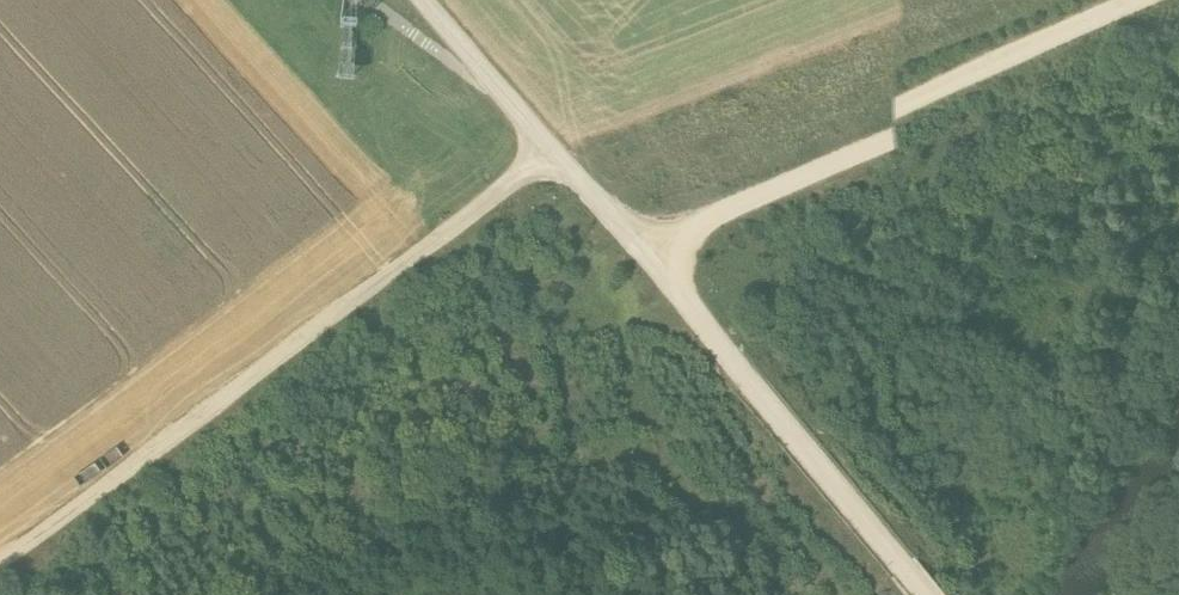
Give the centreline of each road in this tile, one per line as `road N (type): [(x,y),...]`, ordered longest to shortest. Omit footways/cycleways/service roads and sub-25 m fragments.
road 1 (track): [(525,204),(14,594)]
road 2 (track): [(1178,52),(615,300)]
road 3 (track): [(859,594),(615,300)]
road 4 (track): [(460,129),(346,0)]
road 5 (track): [(615,300),(525,204)]

